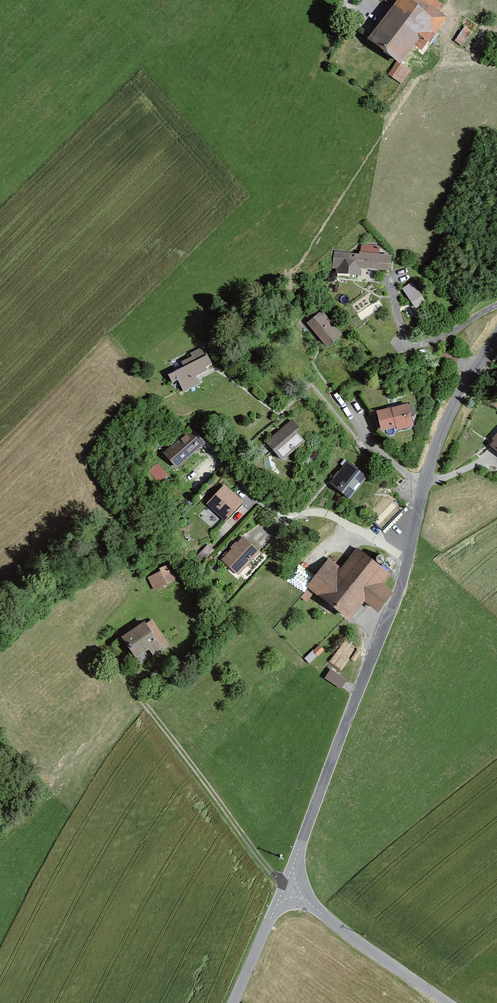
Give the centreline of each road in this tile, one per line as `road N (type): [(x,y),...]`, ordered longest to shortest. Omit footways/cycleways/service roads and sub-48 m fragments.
road 1 (unclassified): [(286,886),(398,594),(449,415),(496,334)]
road 2 (track): [(107,660),(286,886)]
road 3 (residential): [(286,886),(448,1002)]
road 4 (unclassified): [(233,1002),(286,886)]

